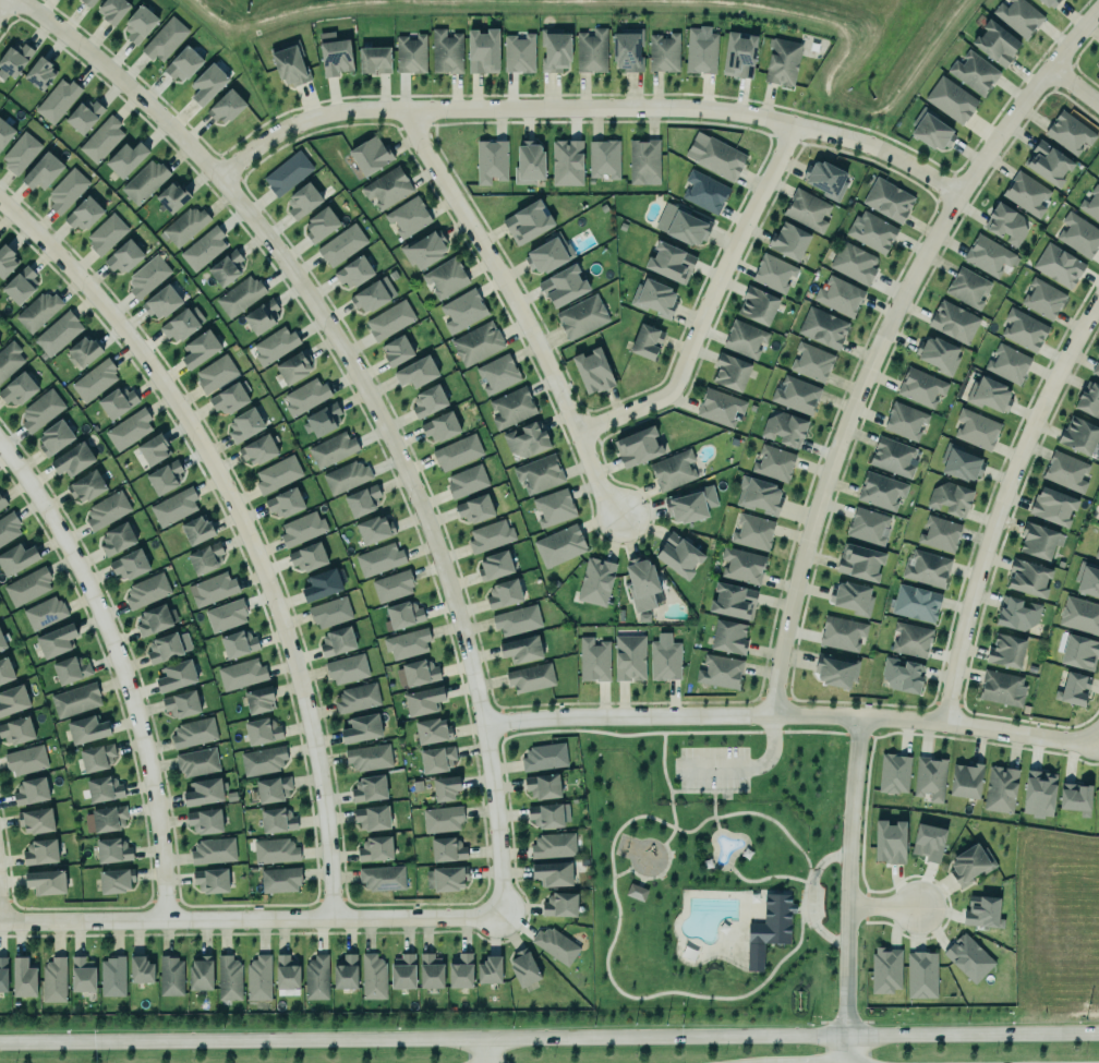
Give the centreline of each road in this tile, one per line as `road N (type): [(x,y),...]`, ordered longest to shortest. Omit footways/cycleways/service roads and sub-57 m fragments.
road 1 (secondary): [(1098,1033),(0,1043)]
road 2 (residential): [(18,0),(124,84),(217,177),(312,300),(370,397),(440,560),(473,672),(494,786),(502,918)]
road 3 (residential): [(0,200),(61,256),(145,358),(245,527),(307,711),(329,842),(333,919)]
road 4 (residential): [(1098,8),(1046,67),(955,195),(880,340),(795,580),(770,717)]
road 5 (residential): [(955,195),(907,160),(853,138),(671,107),(340,111),(263,135),(217,177)]
road 6 (residential): [(1098,744),(926,720),(484,725)]
road 7 (residential): [(0,444),(73,556),(122,669),(153,786),(165,920)]
road 8 (residential): [(0,922),(502,918)]
road 9 (residential): [(410,110),(411,140),(528,327),(618,517)]
road 10 (residential): [(1098,298),(1039,403),(1006,488),(940,722)]
road 11 (residential): [(575,426),(662,395),(792,124)]
road 12 (residential): [(854,717),(844,1062)]

